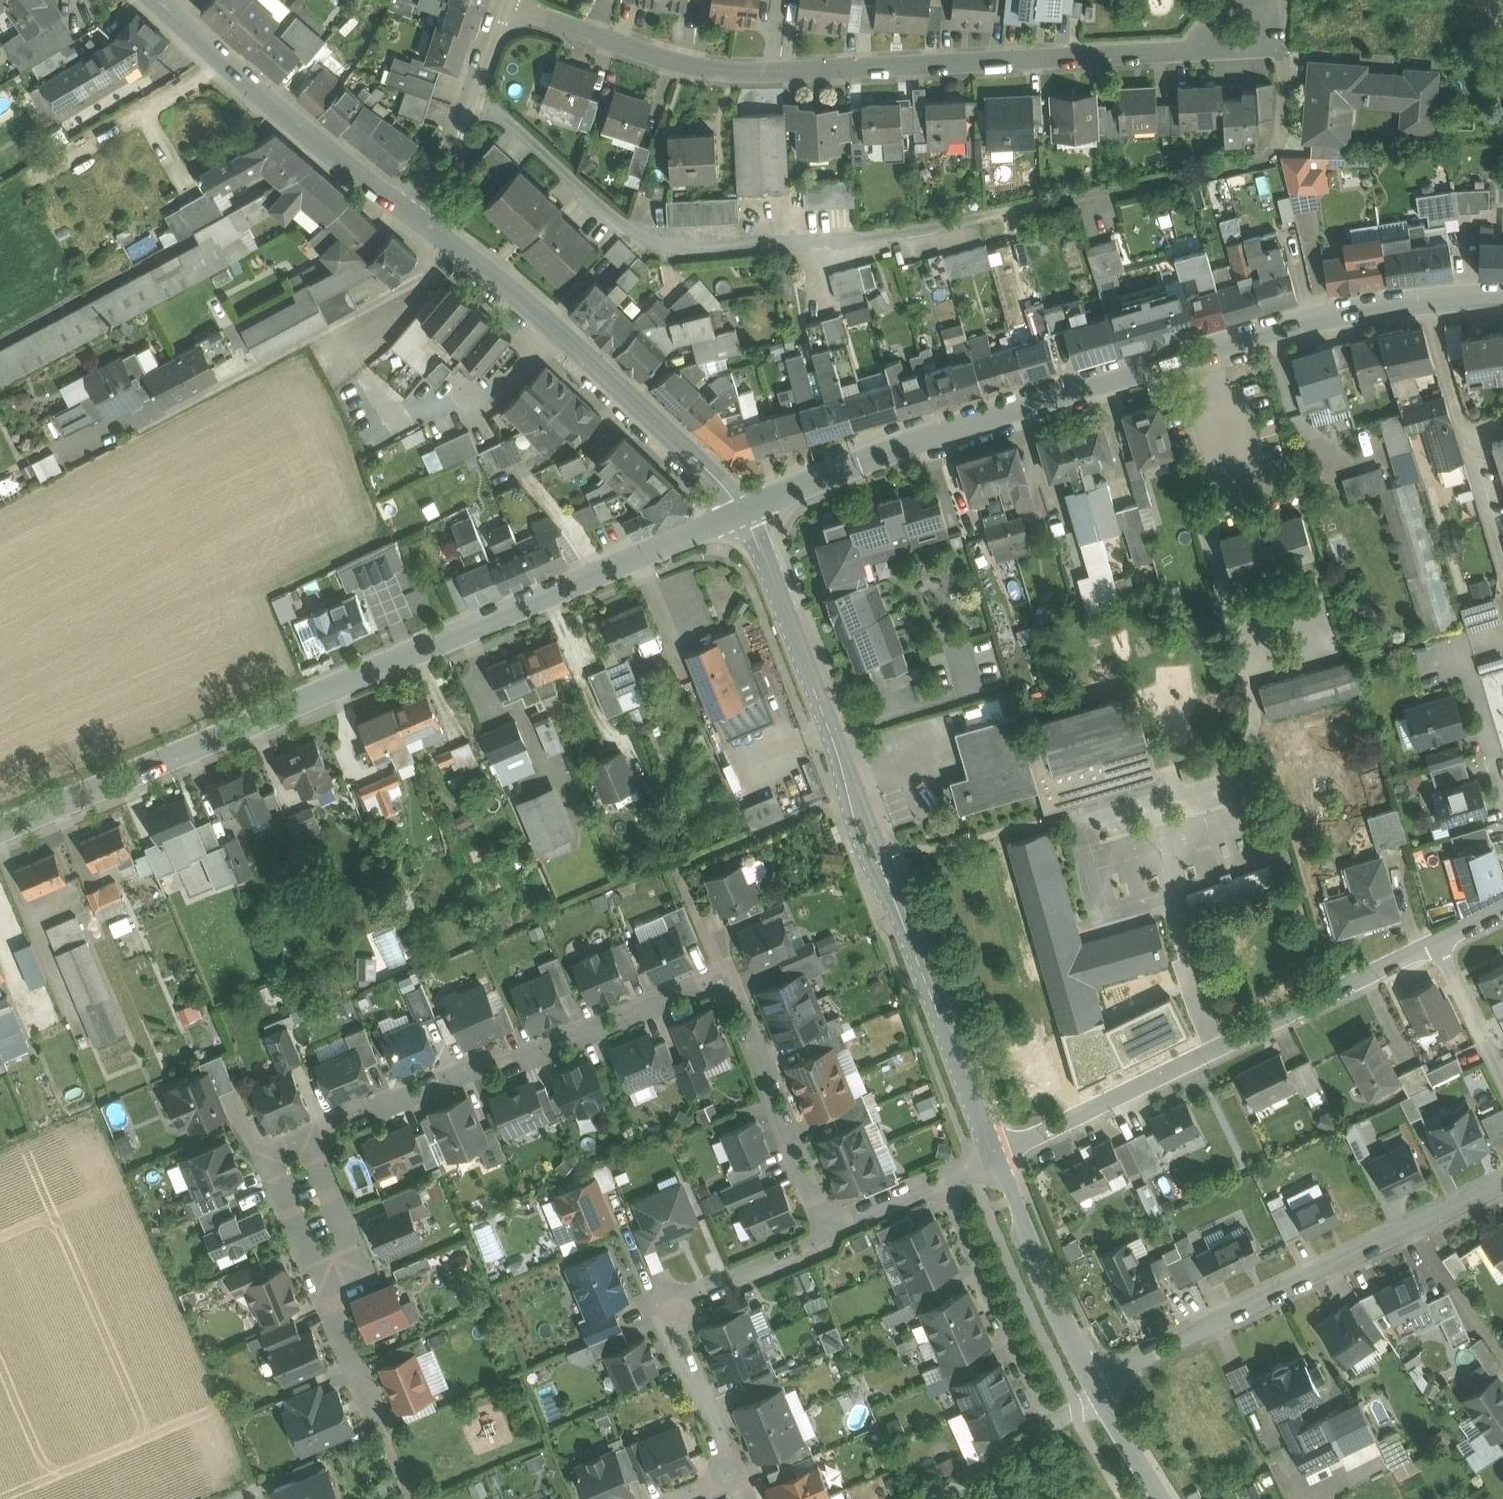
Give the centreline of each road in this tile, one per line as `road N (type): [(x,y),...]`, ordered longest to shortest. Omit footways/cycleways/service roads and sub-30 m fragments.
road 1 (residential): [(470,94),(643,239),(680,255),(896,233),(1260,160),(1277,150),(1281,134),(1283,45)]
road 2 (secondary): [(753,513),(0,828)]
road 3 (secondary): [(753,513),(943,429),(1305,322),(1392,304),(1502,294)]
road 4 (residential): [(502,5),(722,69),(1187,48)]
road 5 (tertiary): [(998,1162),(866,840),(753,513)]
road 6 (residential): [(998,1162),(1440,943)]
road 7 (residential): [(1102,1378),(1502,1180)]
road 8 (tertiary): [(426,223),(753,513)]
road 9 (residential): [(729,979),(326,1137)]
road 10 (residential): [(831,1232),(661,1304),(732,1476),(677,1498)]
road 11 (tertiary): [(163,0),(426,223)]
road 12 (residential): [(729,979),(831,1232)]
road 13 (residential): [(947,1184),(1056,1429)]
road 14 (tertiary): [(1102,1378),(998,1162)]
road 15 (residential): [(323,1287),(269,1159),(326,1137)]
road 16 (residential): [(326,1137),(376,1264),(323,1287)]
road 17 (residential): [(323,1287),(381,1425)]
road 18 (residential): [(1440,943),(1502,1073)]
road 19 (tertiary): [(1174,1498),(1102,1378)]
road 20 (residential): [(470,94),(426,223)]
road 21 (residential): [(831,1232),(947,1184)]

